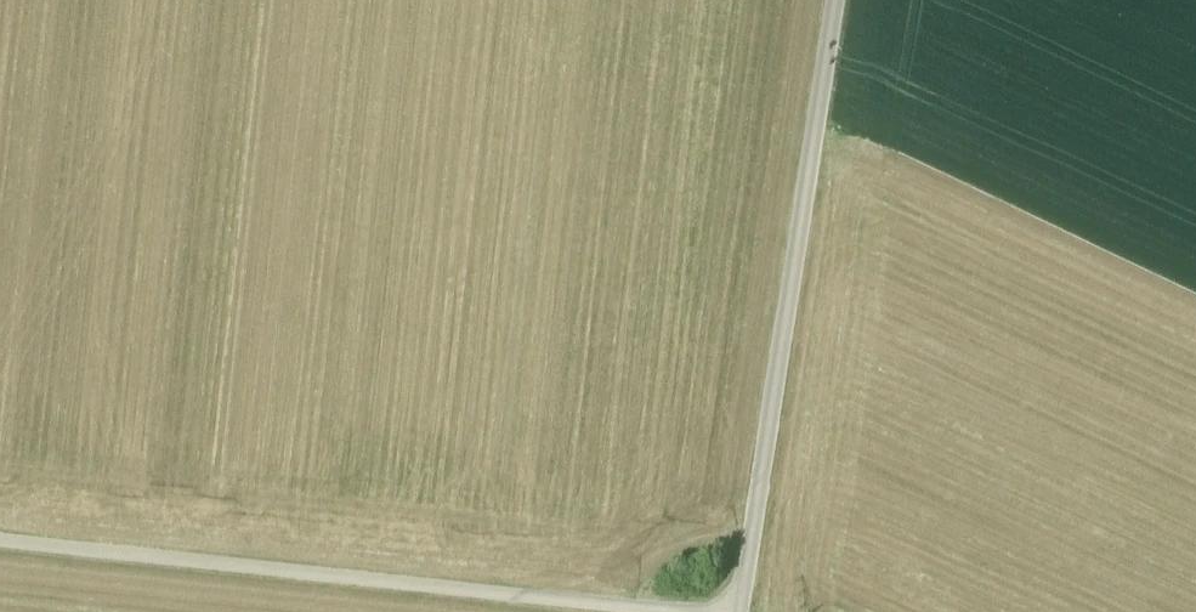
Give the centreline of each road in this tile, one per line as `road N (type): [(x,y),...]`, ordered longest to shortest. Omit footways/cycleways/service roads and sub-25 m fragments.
road 1 (track): [(848,0),(763,611)]
road 2 (track): [(0,553),(558,611)]

